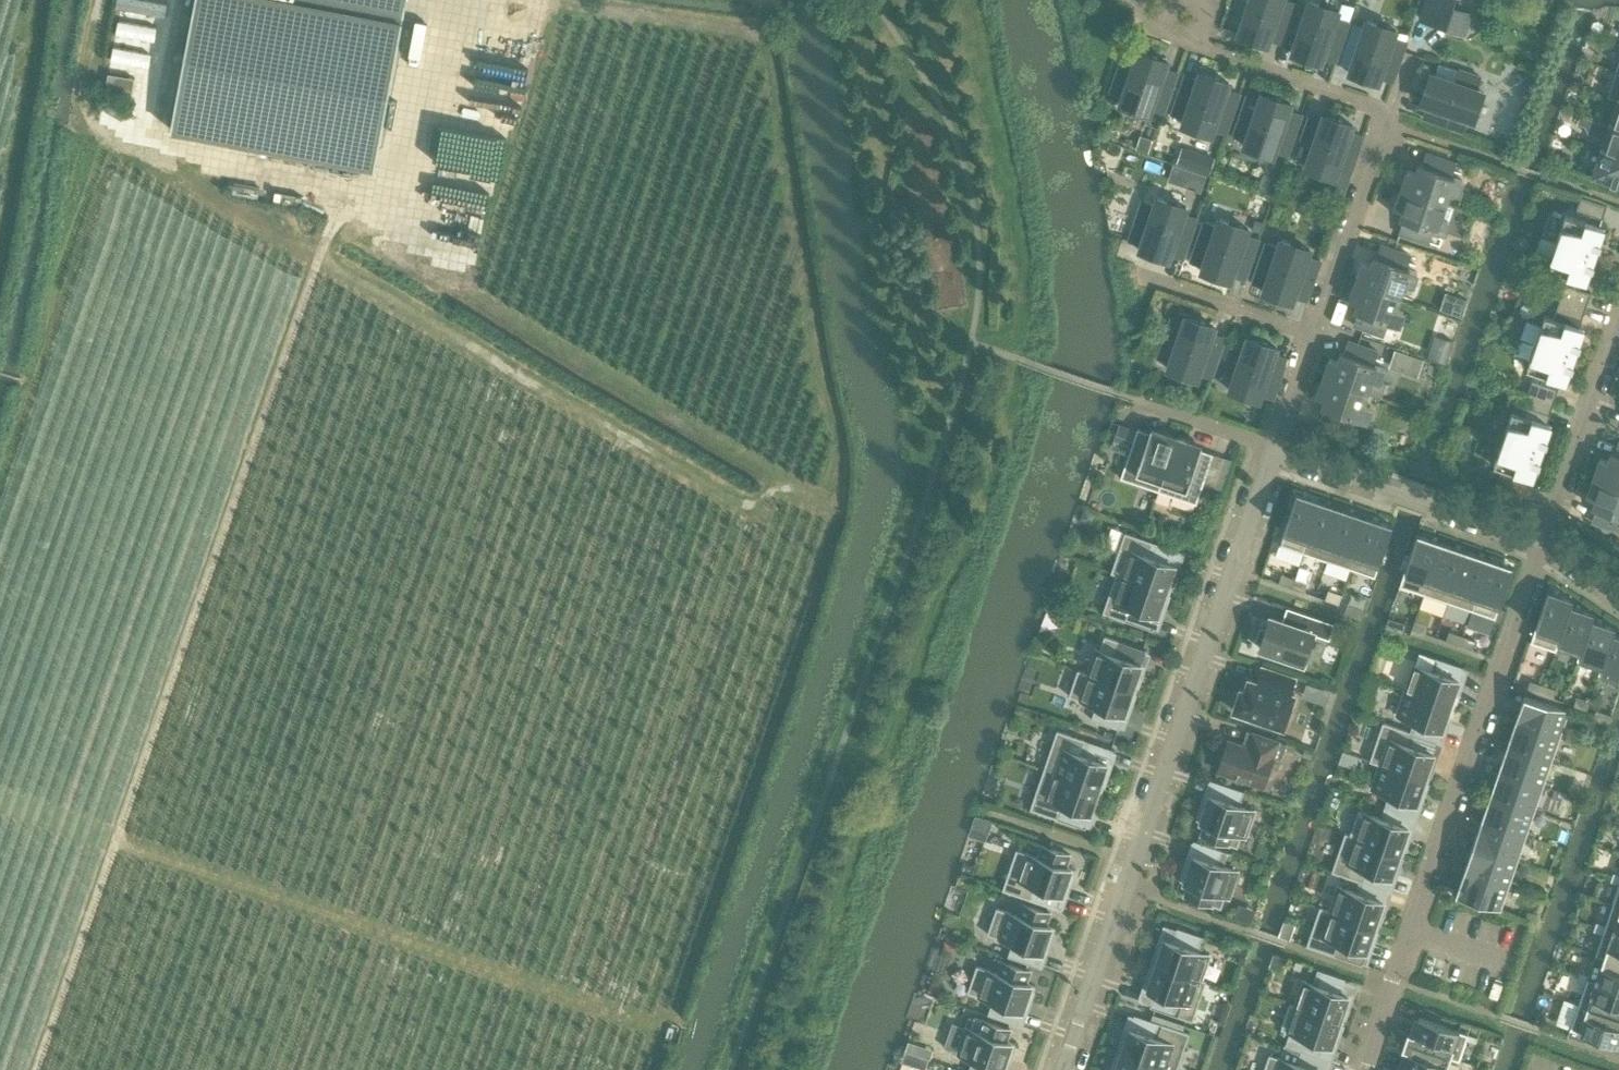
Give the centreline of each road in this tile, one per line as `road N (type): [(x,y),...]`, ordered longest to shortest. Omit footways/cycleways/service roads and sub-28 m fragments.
road 1 (track): [(32,1069),(320,247),(85,104),(80,86),(99,0)]
road 2 (residential): [(1065,1069),(1274,452)]
road 3 (residential): [(1358,1069),(1538,543)]
road 4 (track): [(320,247),(762,487)]
road 5 (residential): [(1274,452),(1391,107)]
road 6 (residential): [(1538,543),(1274,452)]
road 7 (residential): [(1391,107),(1205,42),(1199,8),(1179,0)]
road 8 (residential): [(1538,543),(1618,322)]
road 9 (residential): [(1274,452),(1127,398)]

